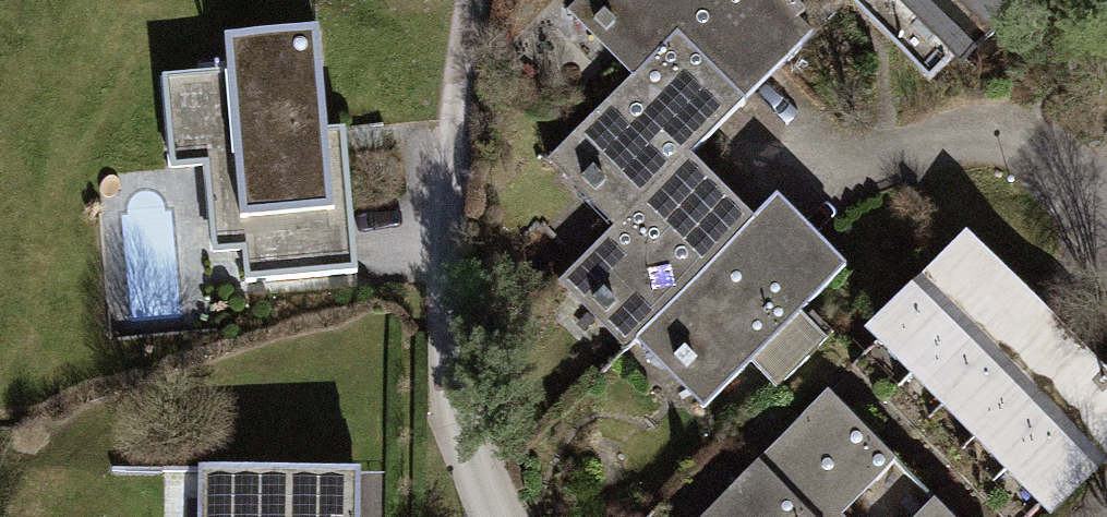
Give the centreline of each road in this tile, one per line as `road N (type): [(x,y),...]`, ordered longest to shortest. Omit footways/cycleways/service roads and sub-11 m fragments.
road 1 (residential): [(1106,220),(1005,120),(812,190),(779,156)]
road 2 (residential): [(500,516),(464,411),(455,199)]
road 3 (track): [(483,0),(455,199)]

